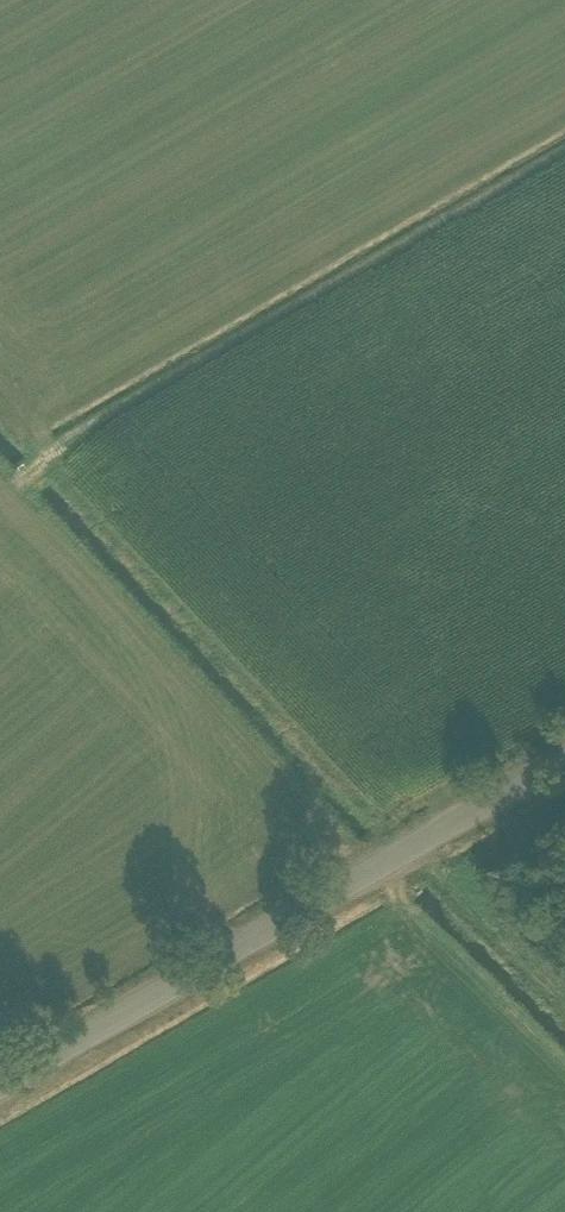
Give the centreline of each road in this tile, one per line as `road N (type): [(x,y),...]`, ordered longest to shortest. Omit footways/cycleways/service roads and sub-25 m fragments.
road 1 (tertiary): [(0,1086),(564,755)]
road 2 (track): [(564,160),(0,485)]

